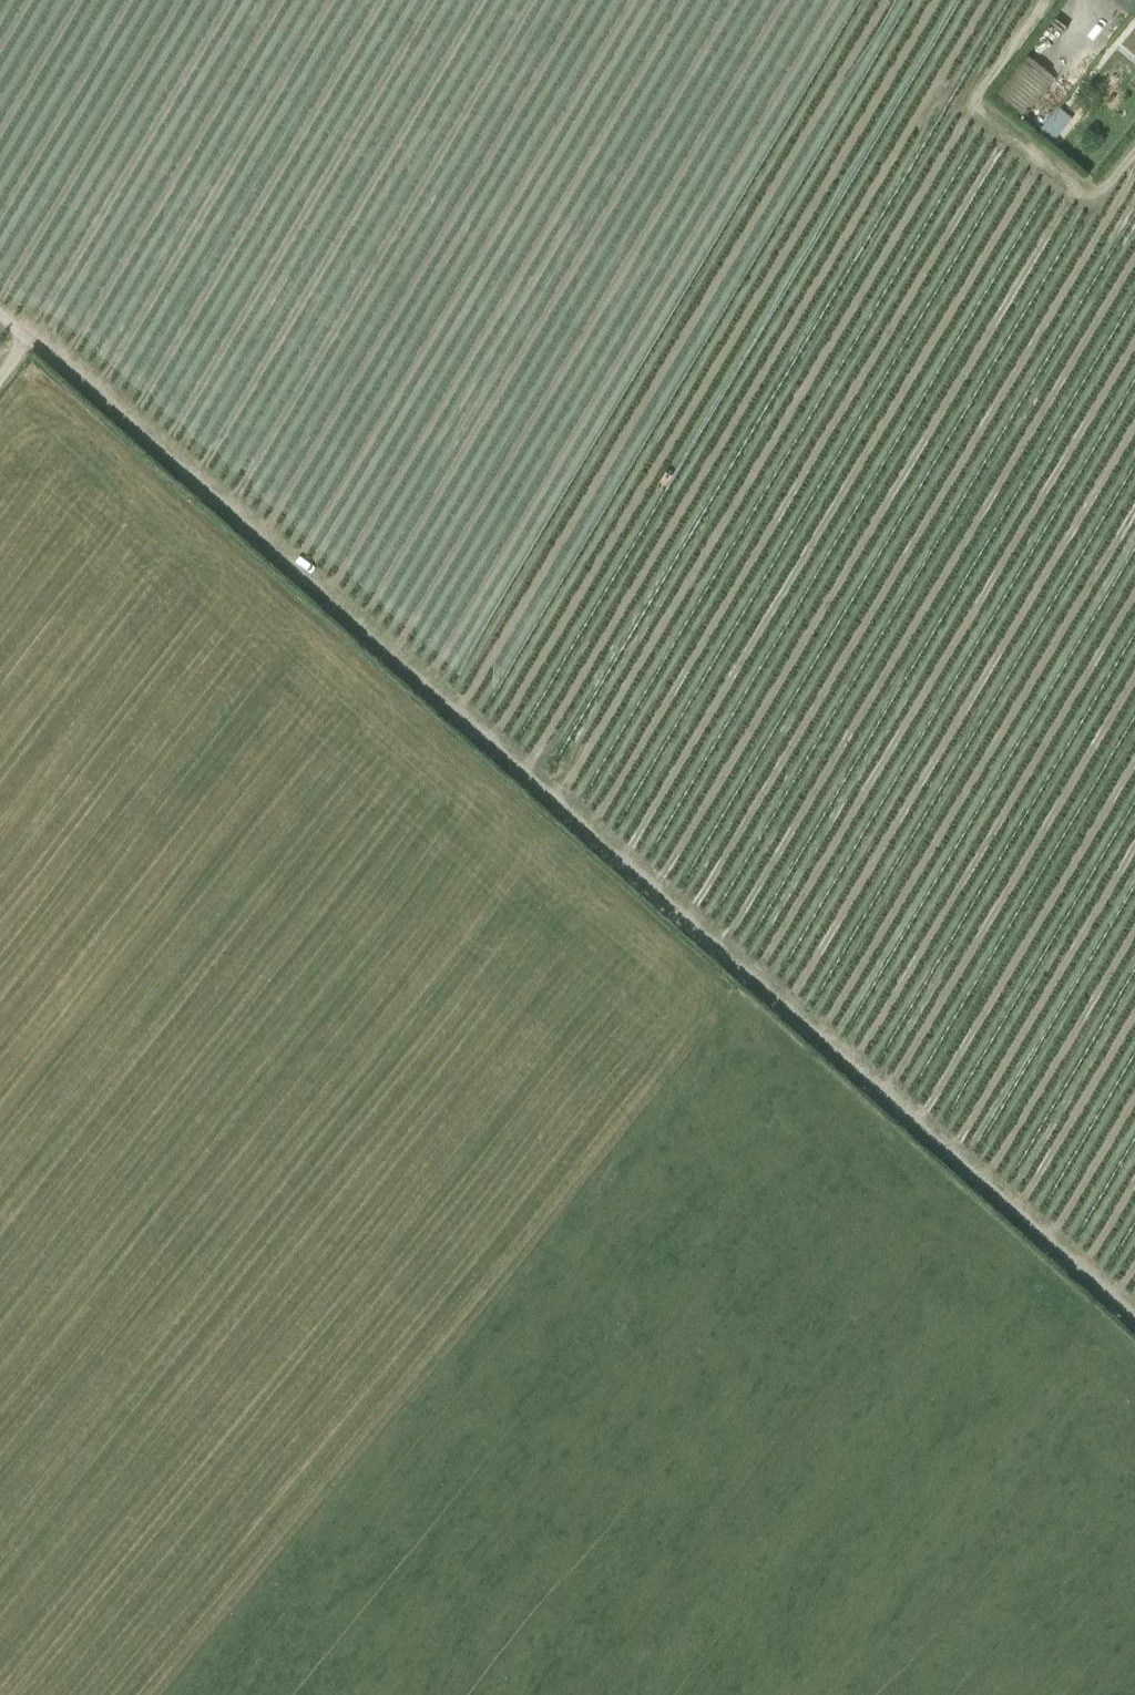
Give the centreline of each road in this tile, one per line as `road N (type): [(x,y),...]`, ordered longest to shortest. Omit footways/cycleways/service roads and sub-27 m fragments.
road 1 (track): [(1134,1322),(0,314)]
road 2 (track): [(1045,0),(979,98),(984,117),(1088,198),(1134,150)]

